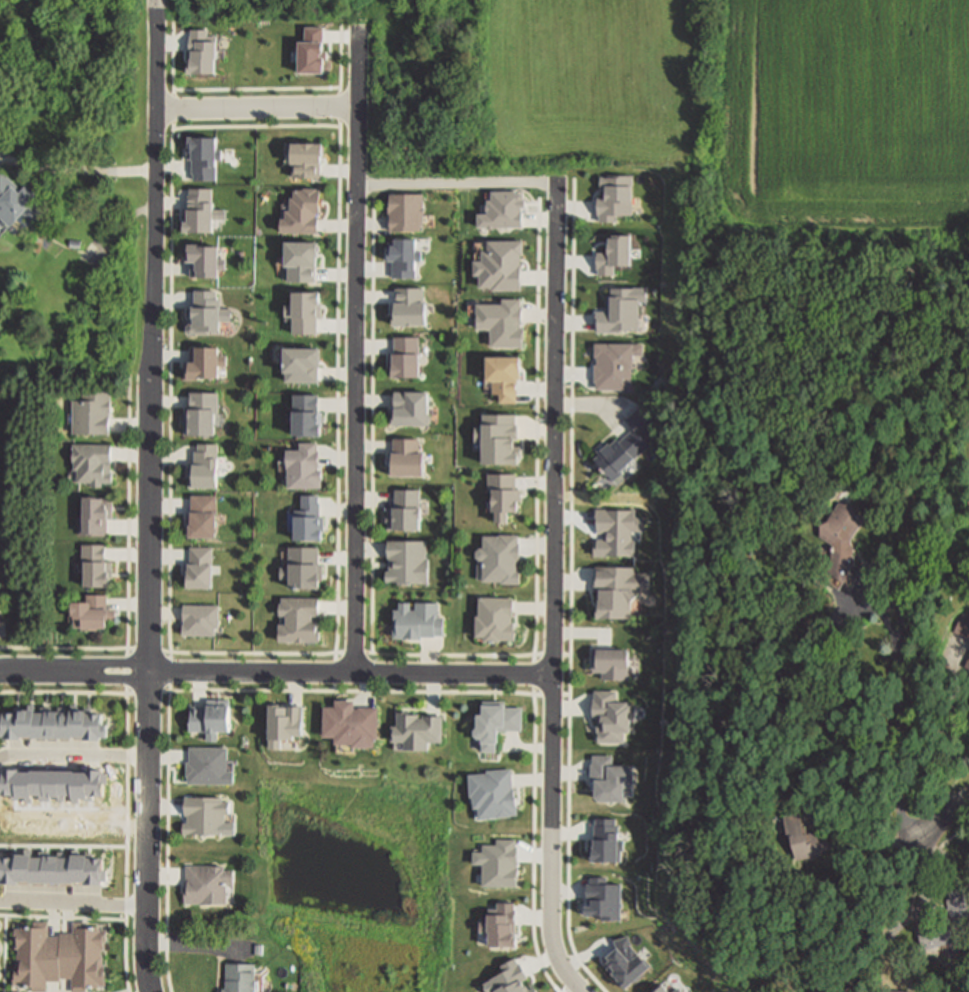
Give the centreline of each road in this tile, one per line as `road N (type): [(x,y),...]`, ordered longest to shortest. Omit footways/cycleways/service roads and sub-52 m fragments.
road 1 (residential): [(155,0),(152,991)]
road 2 (residential): [(583,991),(556,954),(551,908),(557,177)]
road 3 (residential): [(354,672),(355,29)]
road 4 (residential): [(0,670),(553,674)]
road 5 (residential): [(355,186),(557,184)]
road 6 (residential): [(355,109),(155,112)]

